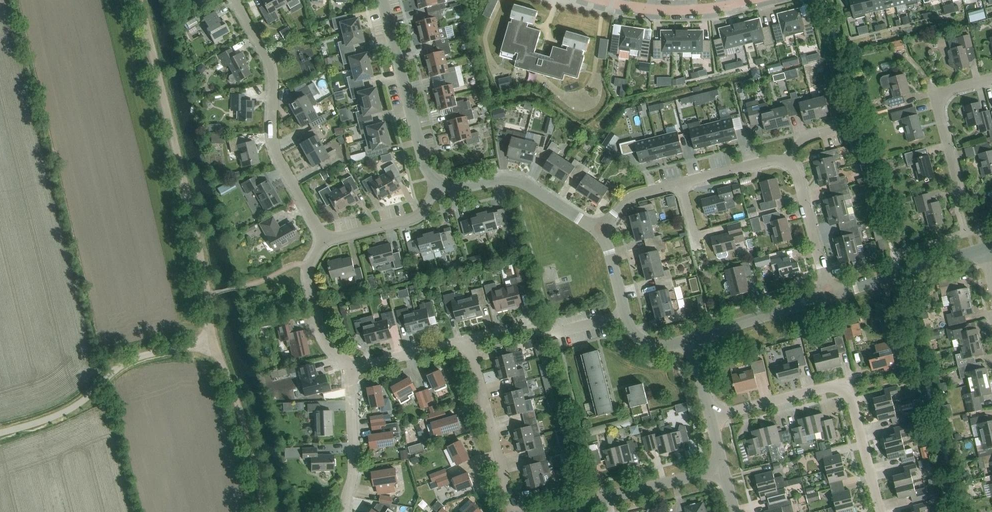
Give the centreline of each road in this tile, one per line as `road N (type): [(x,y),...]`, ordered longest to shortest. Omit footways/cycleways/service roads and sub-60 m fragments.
road 1 (unclassified): [(266,511),(214,342),(211,295),(140,0)]
road 2 (residential): [(880,511),(846,383),(710,417)]
road 3 (residential): [(327,240),(279,160),(273,73),(237,0)]
road 4 (residential): [(438,184),(424,166),(382,0)]
road 5 (residential): [(515,511),(468,340)]
road 6 (residential): [(600,229),(522,181),(438,184)]
road 7 (residential): [(691,339),(647,343),(631,331),(600,229)]
road 8 (residential): [(959,189),(938,97),(991,79)]
road 9 (residential): [(750,0),(678,10),(602,0)]
road 10 (residential): [(352,369),(323,337),(308,277),(327,240)]
road 11 (residential): [(829,297),(691,339)]
road 12 (residential): [(345,511),(354,465),(352,369)]
road 13 (residential): [(829,297),(798,175),(787,163)]
road 14 (residential): [(438,184),(420,215),(327,240)]
road 15 (residential): [(607,498),(724,468)]

